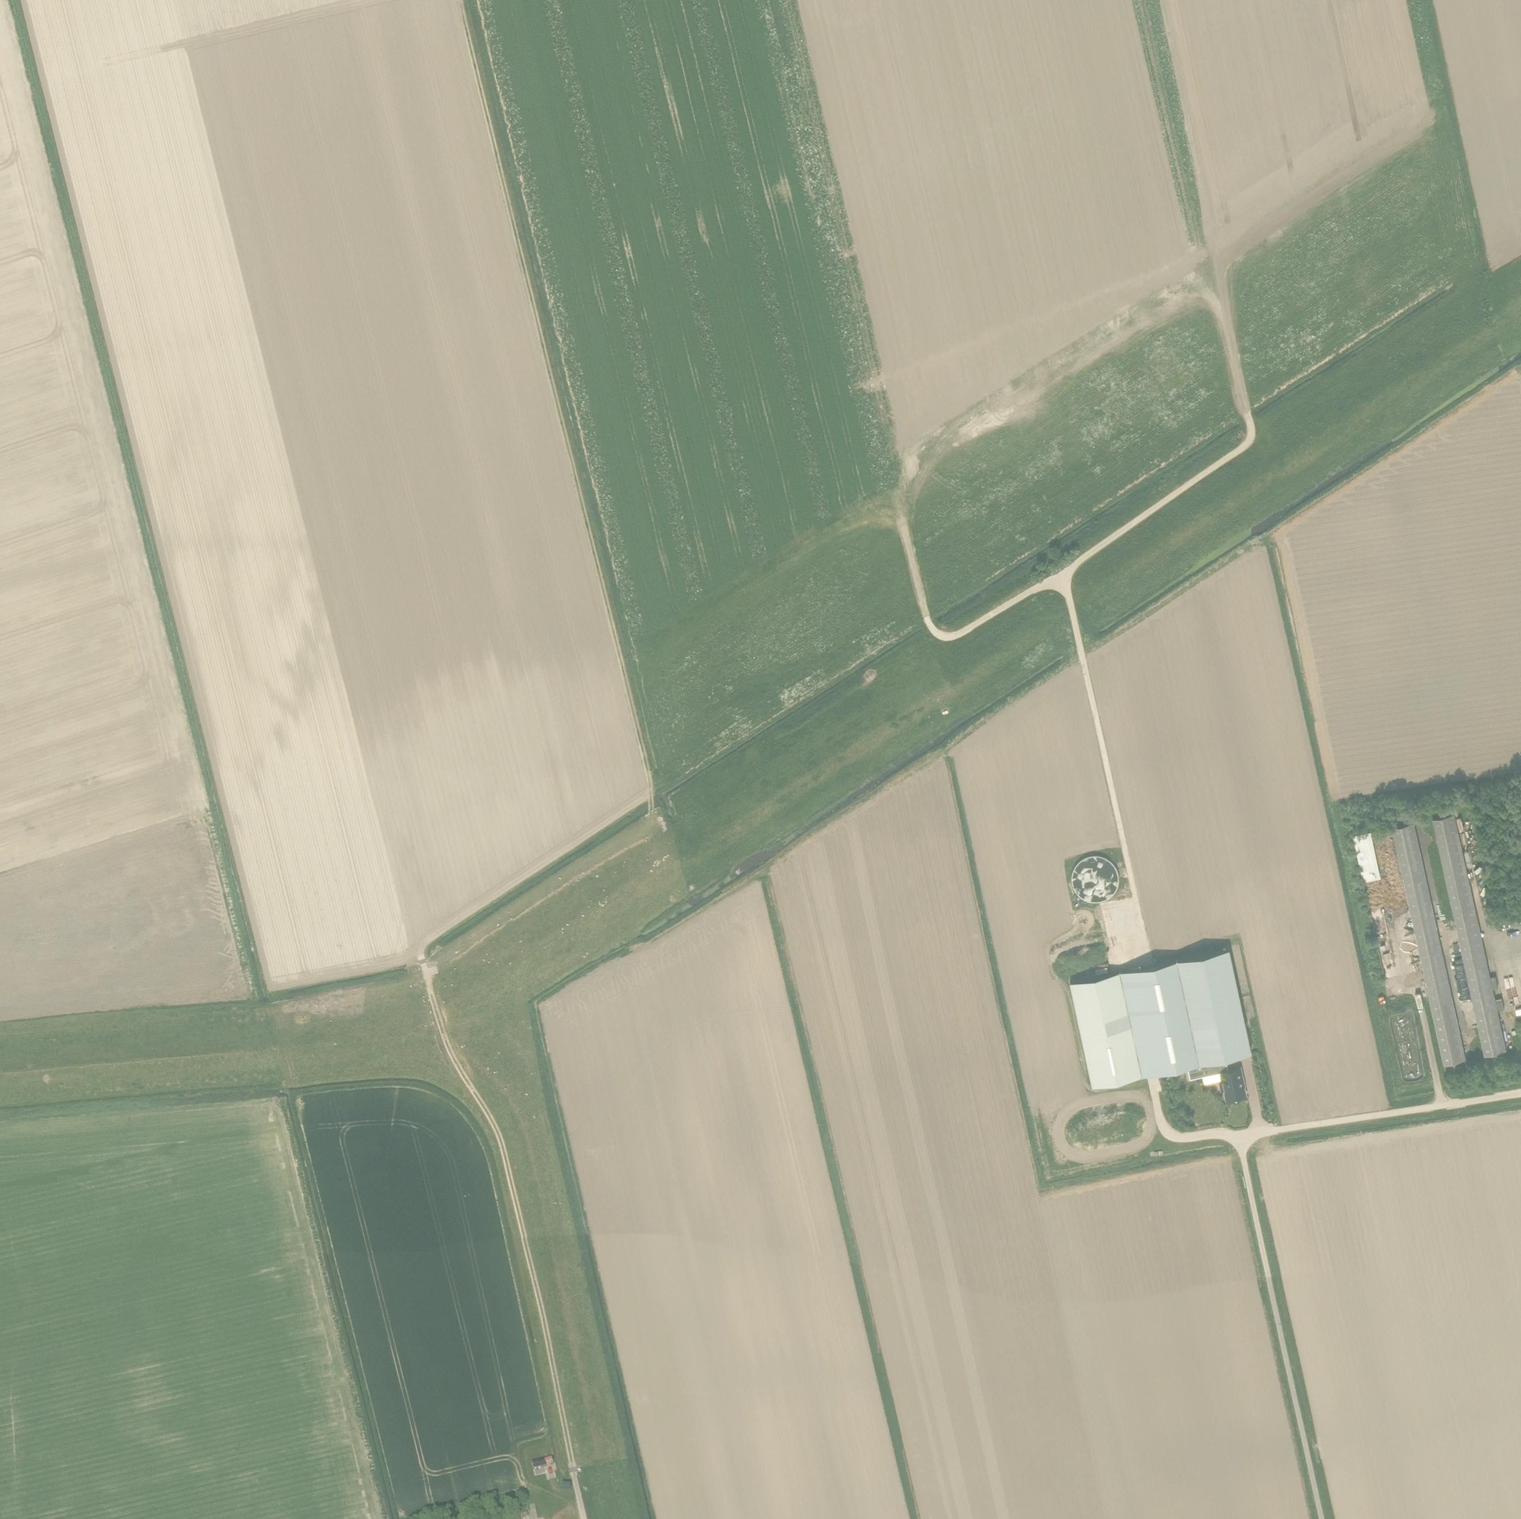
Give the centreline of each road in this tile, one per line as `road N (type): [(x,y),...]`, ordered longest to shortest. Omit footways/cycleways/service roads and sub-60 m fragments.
road 1 (unclassified): [(1241,1140),(1520,1094)]

